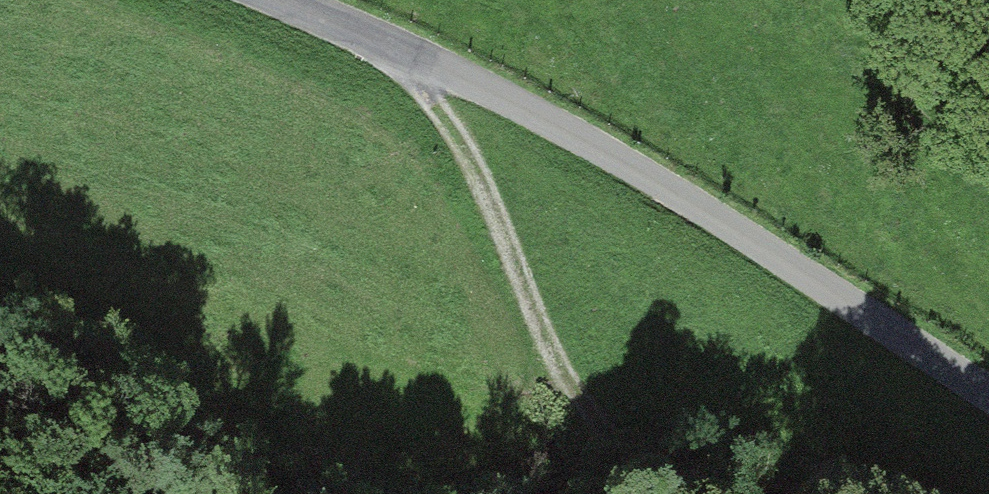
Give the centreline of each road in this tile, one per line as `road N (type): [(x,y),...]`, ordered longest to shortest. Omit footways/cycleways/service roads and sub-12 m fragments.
road 1 (unclassified): [(279,0),(485,85),(632,165),(988,408)]
road 2 (track): [(378,38),(443,109),(489,192),(550,354),(587,419),(680,493)]

